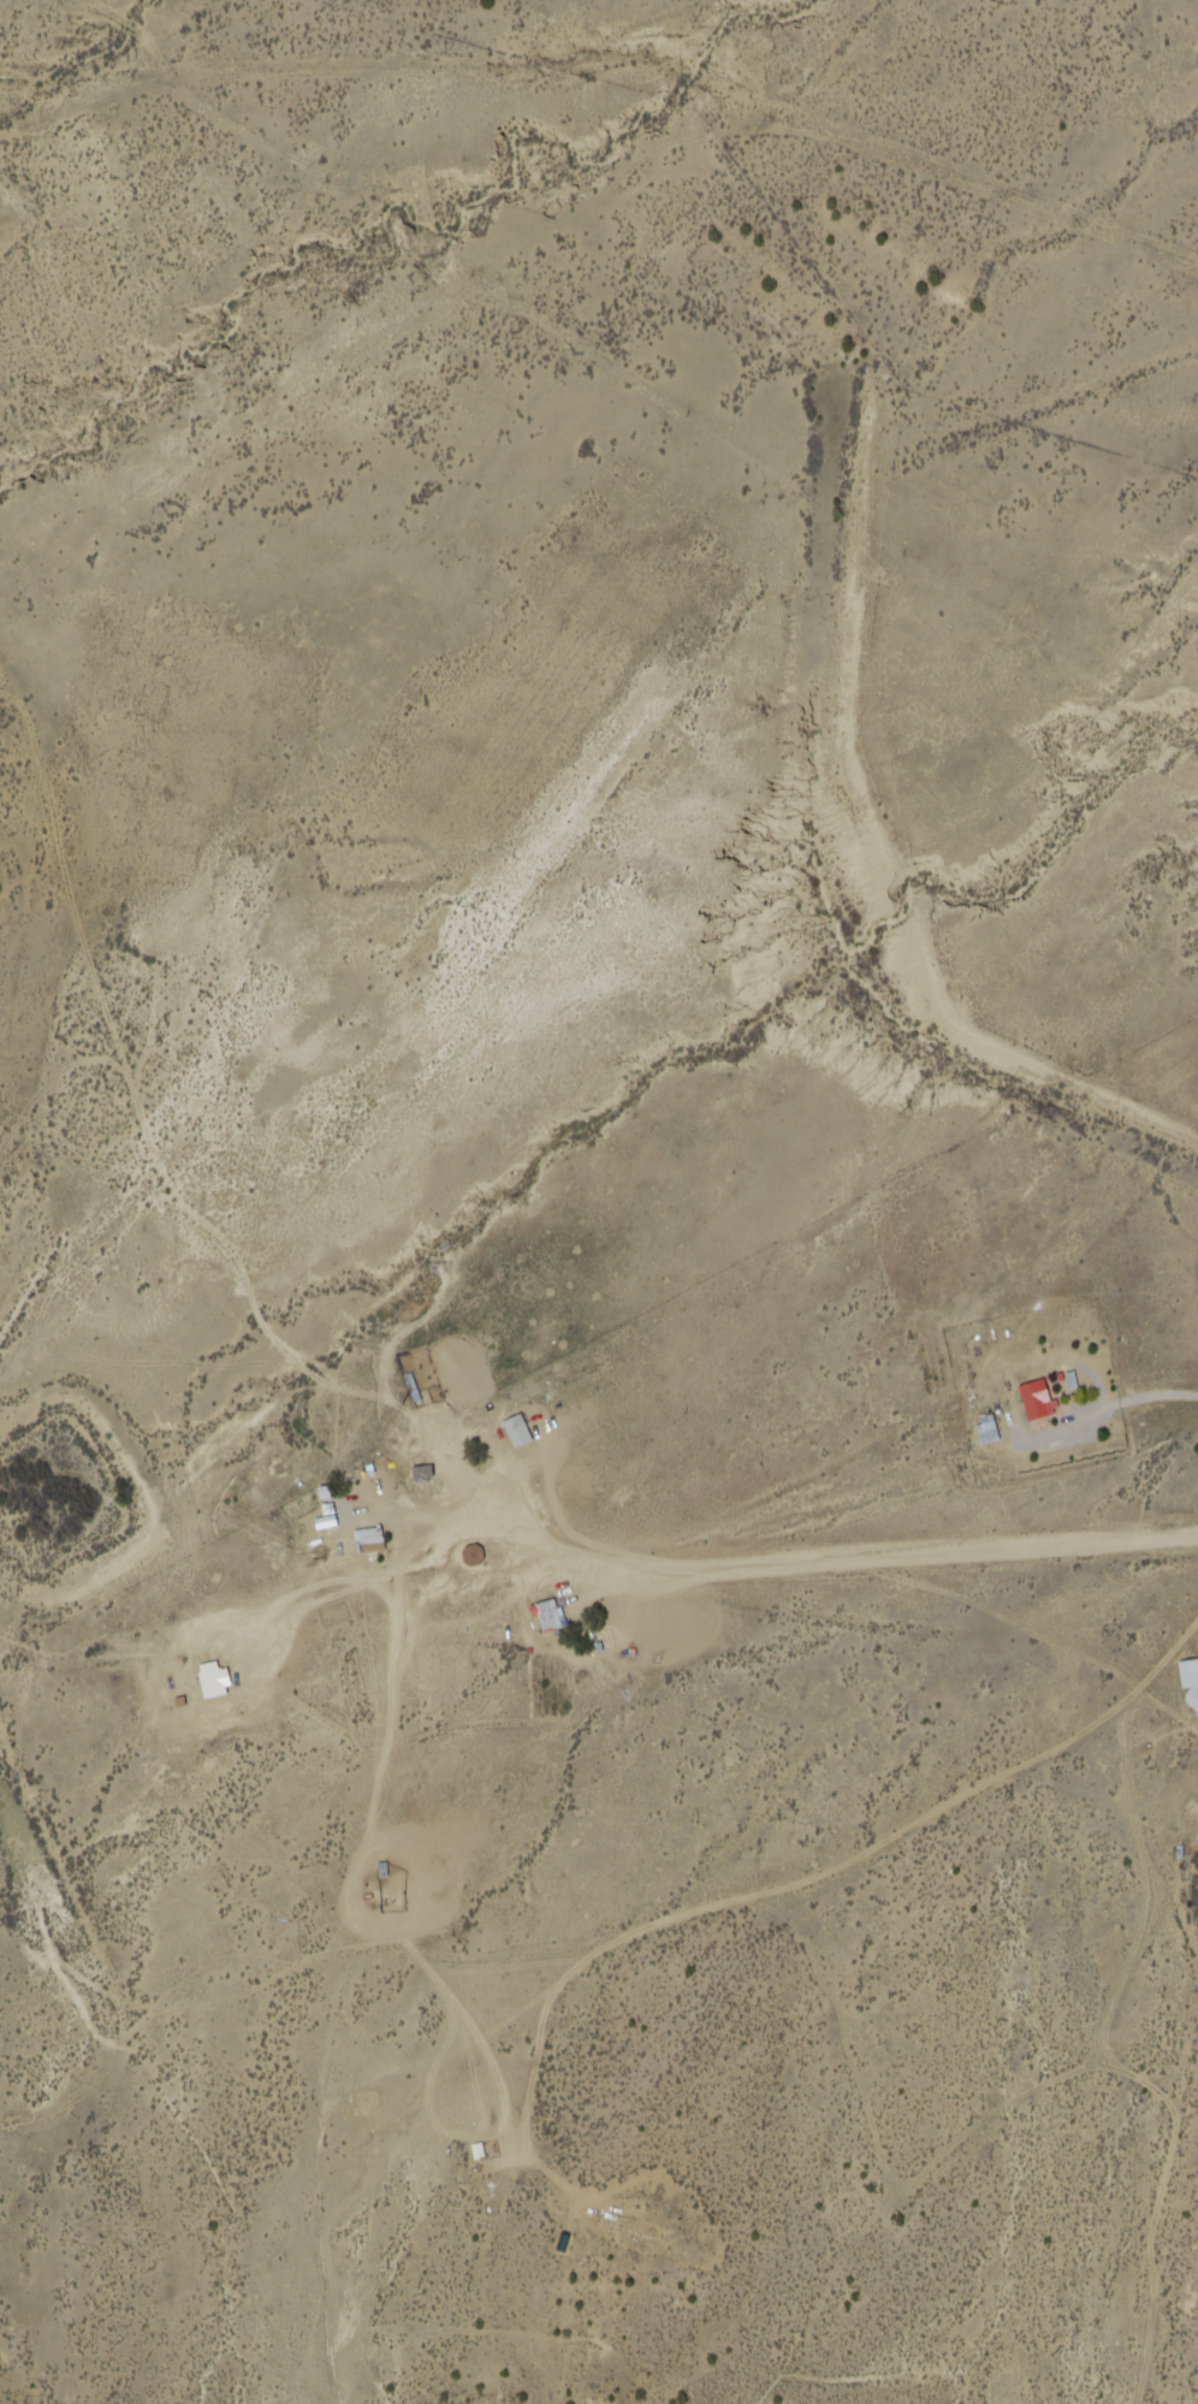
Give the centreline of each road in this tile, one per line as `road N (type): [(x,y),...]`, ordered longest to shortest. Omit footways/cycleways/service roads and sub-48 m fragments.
road 1 (track): [(253,1469),(147,1589),(123,1691),(125,1721),(143,1741),(218,1752),(257,1737),(334,1683),(360,1640),(630,1585)]
road 2 (residential): [(1197,1528),(630,1585)]

